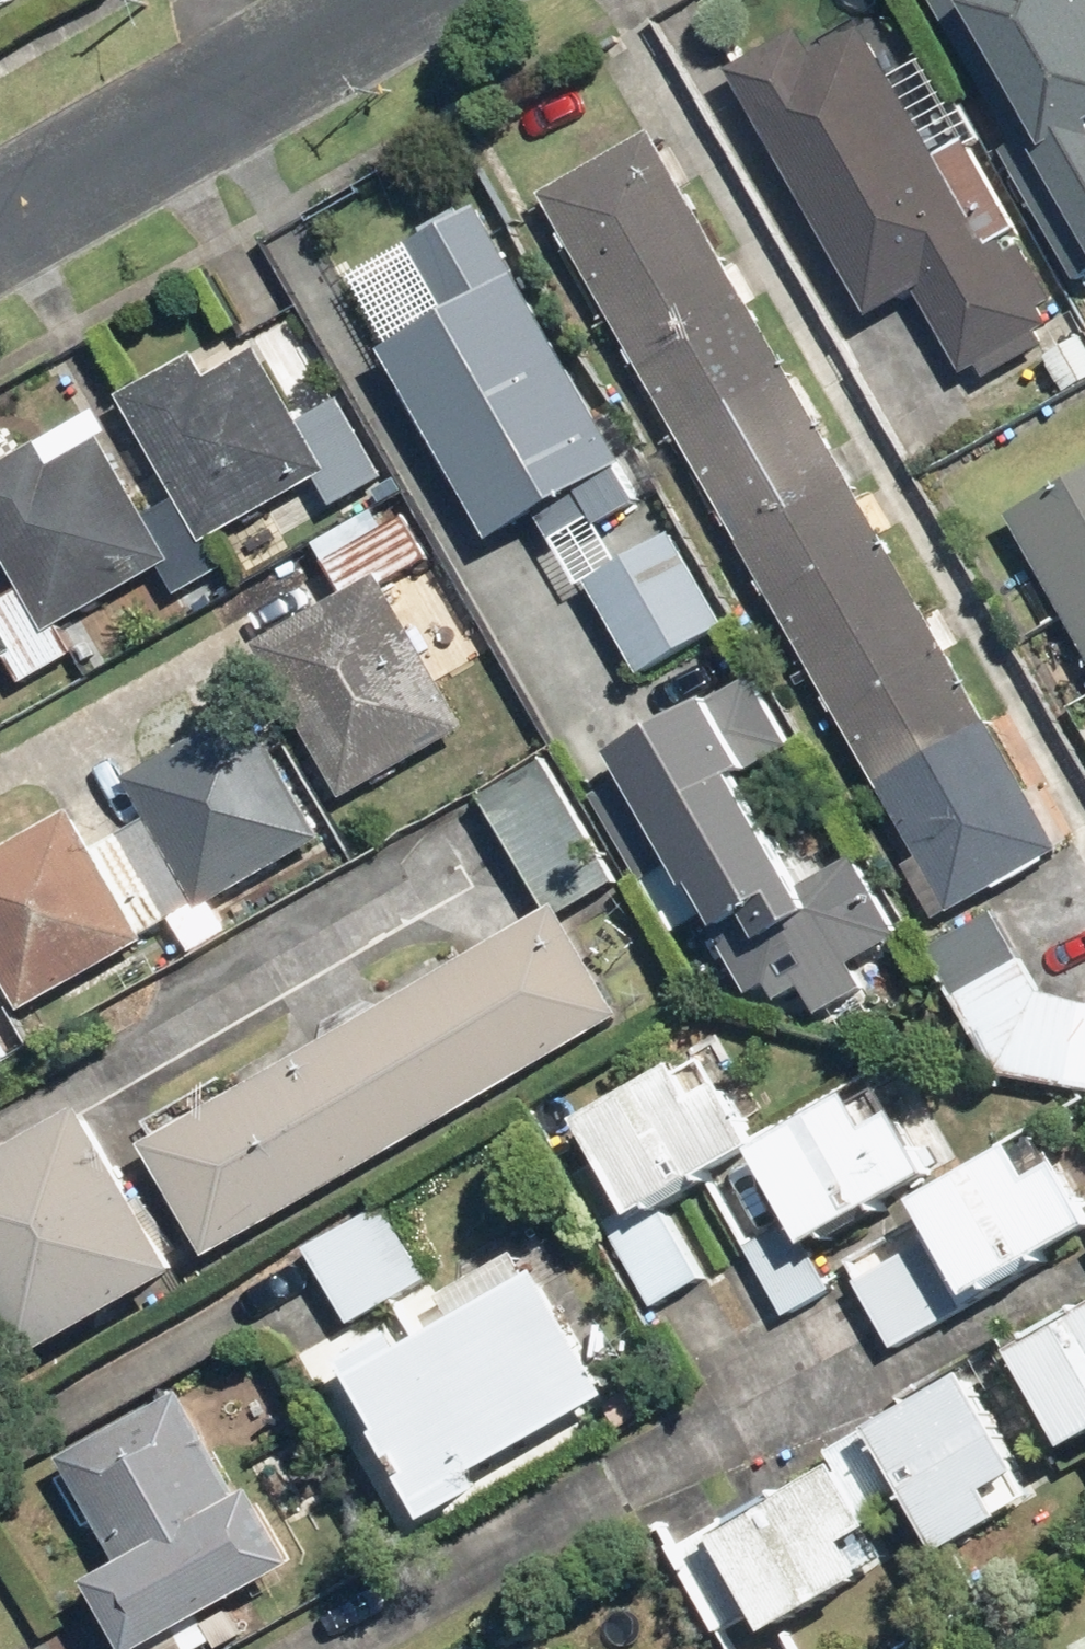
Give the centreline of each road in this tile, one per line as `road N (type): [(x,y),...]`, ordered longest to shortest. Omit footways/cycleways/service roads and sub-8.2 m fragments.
road 1 (residential): [(380,0),(0,216)]

